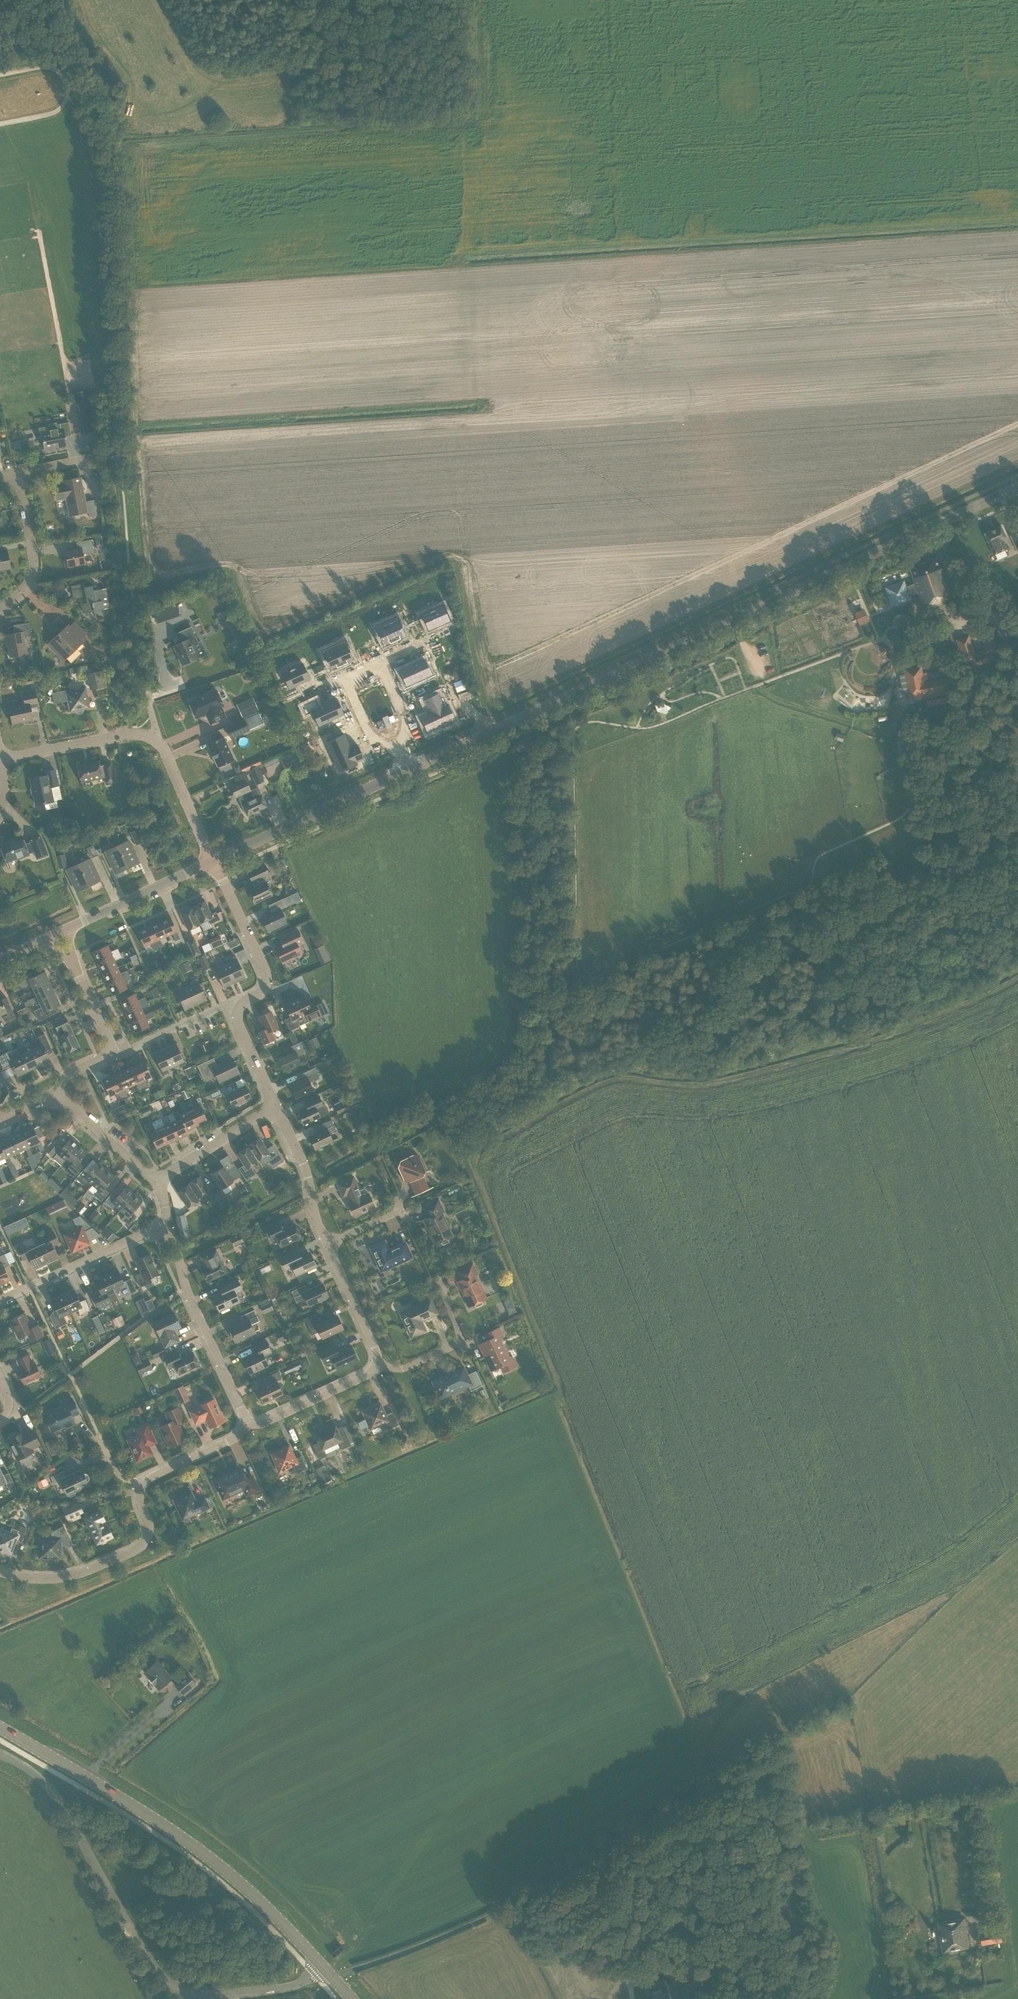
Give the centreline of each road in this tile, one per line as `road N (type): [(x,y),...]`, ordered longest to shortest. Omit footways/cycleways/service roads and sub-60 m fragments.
road 1 (tertiary): [(213,861),(1017,487)]
road 2 (unclassified): [(323,1966),(294,1986),(259,1991),(199,1995),(172,1986),(139,1945),(55,1794),(0,1754)]
road 3 (tertiary): [(323,1966),(202,1852),(0,1727)]
road 4 (residential): [(248,1425),(176,1249),(159,1227)]
road 5 (residential): [(143,1484),(149,1532),(137,1550),(54,1579),(0,1572)]
road 6 (residential): [(0,1301),(159,1227)]
road 7 (unclassified): [(55,1093),(67,1076),(115,1054),(72,962)]
road 8 (tertiary): [(65,930),(213,861)]
road 9 (residential): [(158,743),(131,735),(0,761)]
road 10 (residential): [(0,612),(34,574),(20,474)]
road 11 (residential): [(239,1010),(263,991),(266,975),(224,884)]
road 12 (residential): [(327,1244),(277,1108)]
road 13 (residential): [(248,1425),(378,1365)]
road 14 (residential): [(158,1181),(277,1108)]
road 15 (residential): [(158,1181),(55,1093)]
road 16 (residential): [(378,1365),(327,1244)]
road 17 (residential): [(143,1484),(248,1425)]

